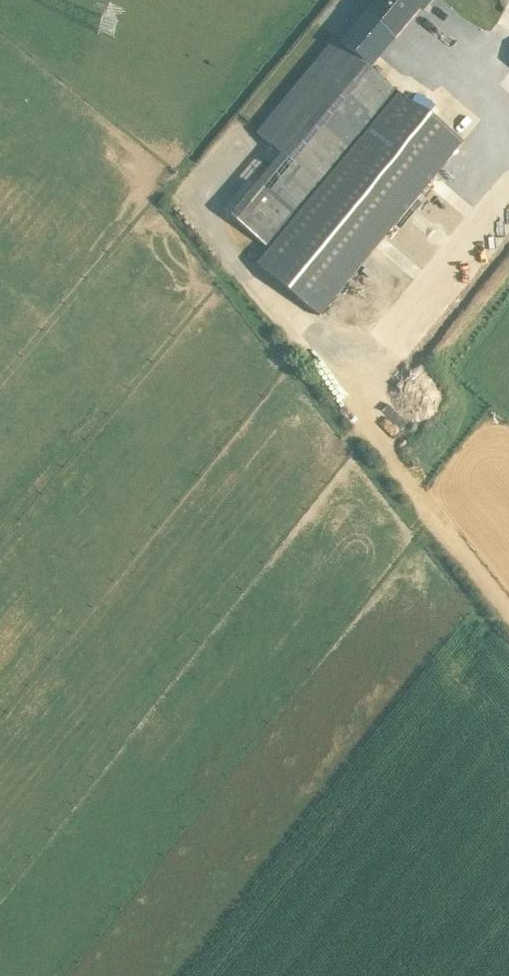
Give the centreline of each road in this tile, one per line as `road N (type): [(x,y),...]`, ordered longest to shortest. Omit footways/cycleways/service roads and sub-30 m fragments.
road 1 (track): [(328,366),(508,617)]

